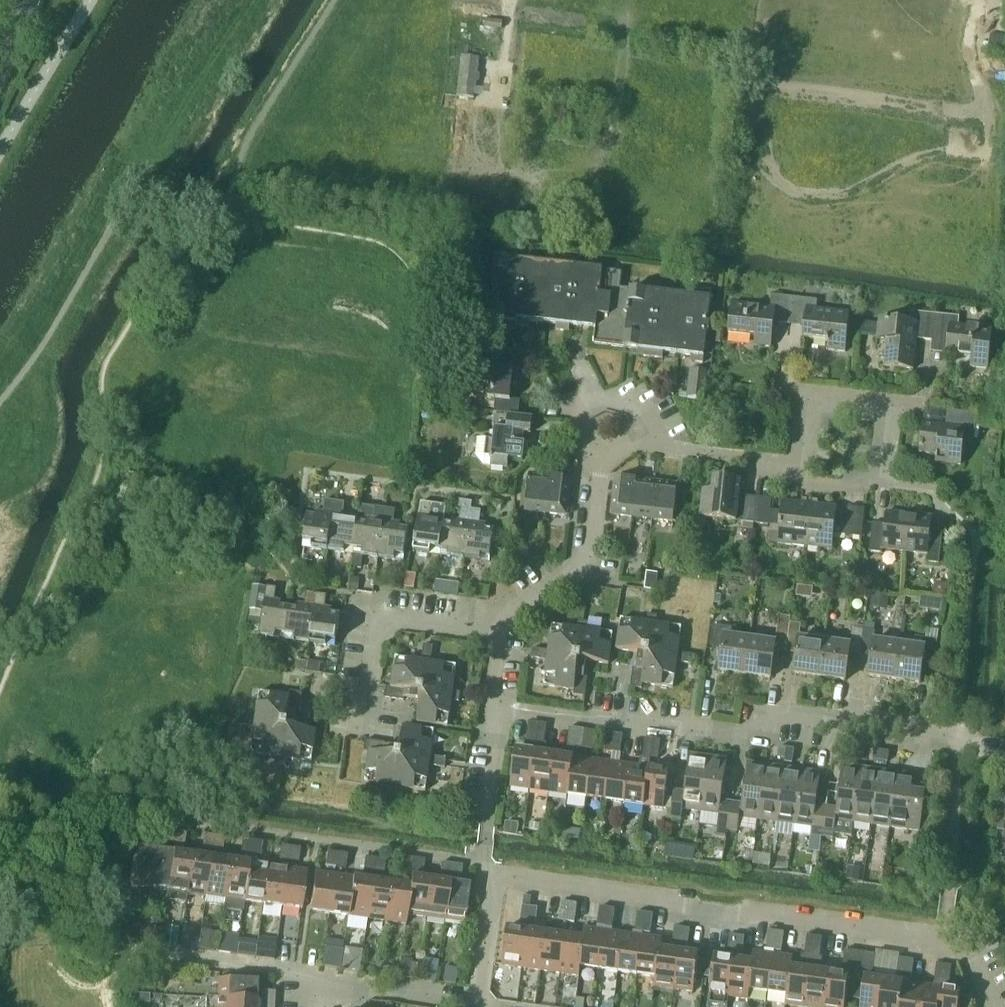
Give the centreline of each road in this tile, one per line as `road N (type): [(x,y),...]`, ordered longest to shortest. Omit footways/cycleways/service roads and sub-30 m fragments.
road 1 (residential): [(995,1006),(972,955),(945,940),(496,877)]
road 2 (residential): [(1004,749),(788,712),(752,740),(502,708)]
road 3 (residential): [(794,463),(802,395),(893,405),(886,482),(829,486),(792,477)]
road 4 (residential): [(363,732),(381,616),(392,605),(503,620)]
road 5 (residential): [(601,454),(589,562),(503,620)]
road 6 (residential): [(309,978),(129,952)]
road 7 (residential): [(480,1000),(309,978)]
road 8 (residential): [(601,454),(585,441),(577,413),(589,397),(615,396),(639,408),(651,444)]
road 9 (residential): [(794,463),(651,444)]
road 10 (residential): [(480,1000),(496,877)]

